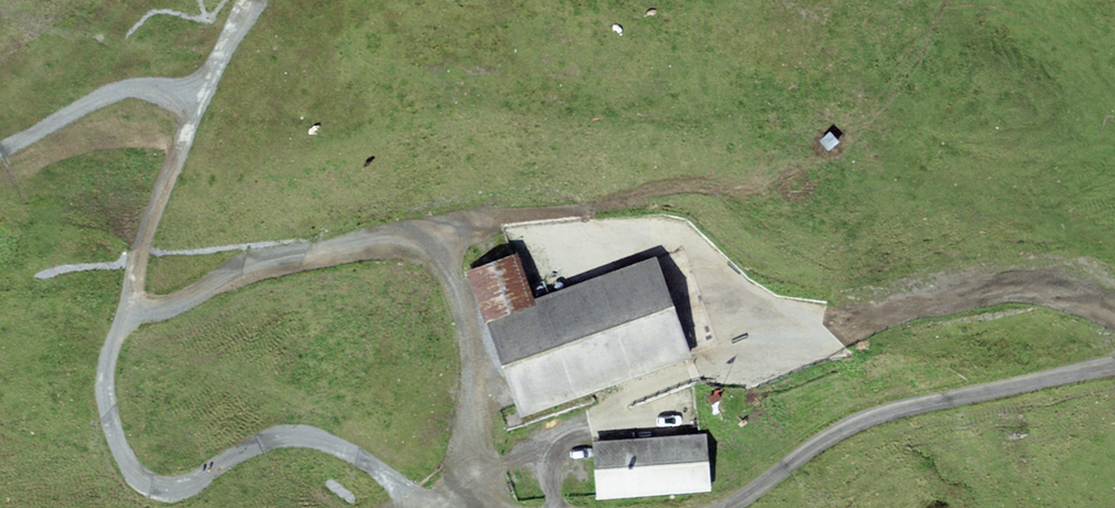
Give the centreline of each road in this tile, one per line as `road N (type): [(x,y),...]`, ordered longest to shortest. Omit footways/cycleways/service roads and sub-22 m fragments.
road 1 (track): [(1114,293),(1018,275),(774,340),(692,223),(569,221),(500,208)]
road 2 (track): [(273,0),(286,52),(319,99),(364,132),(482,182),(500,208),(451,273),(453,310),(481,379),(476,414),(412,471),(385,507)]
road 3 (track): [(1114,365),(844,423),(716,507)]

